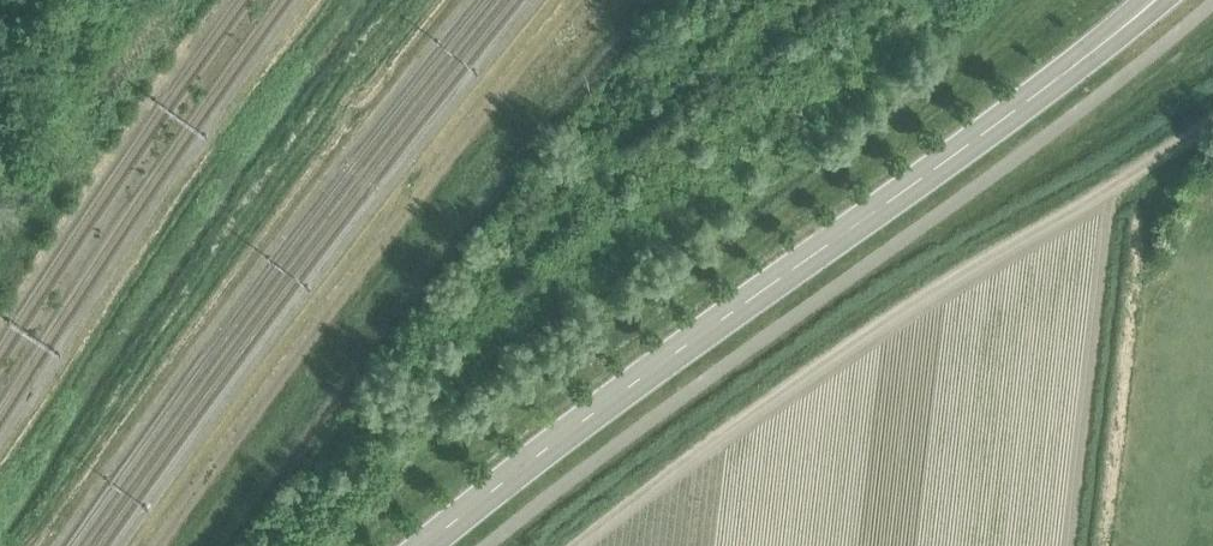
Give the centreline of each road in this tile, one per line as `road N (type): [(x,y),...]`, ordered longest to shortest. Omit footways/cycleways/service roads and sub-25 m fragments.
road 1 (secondary): [(428,545),(1148,0)]
road 2 (track): [(1212,130),(906,307),(582,545)]
road 3 (track): [(578,0),(157,545)]

